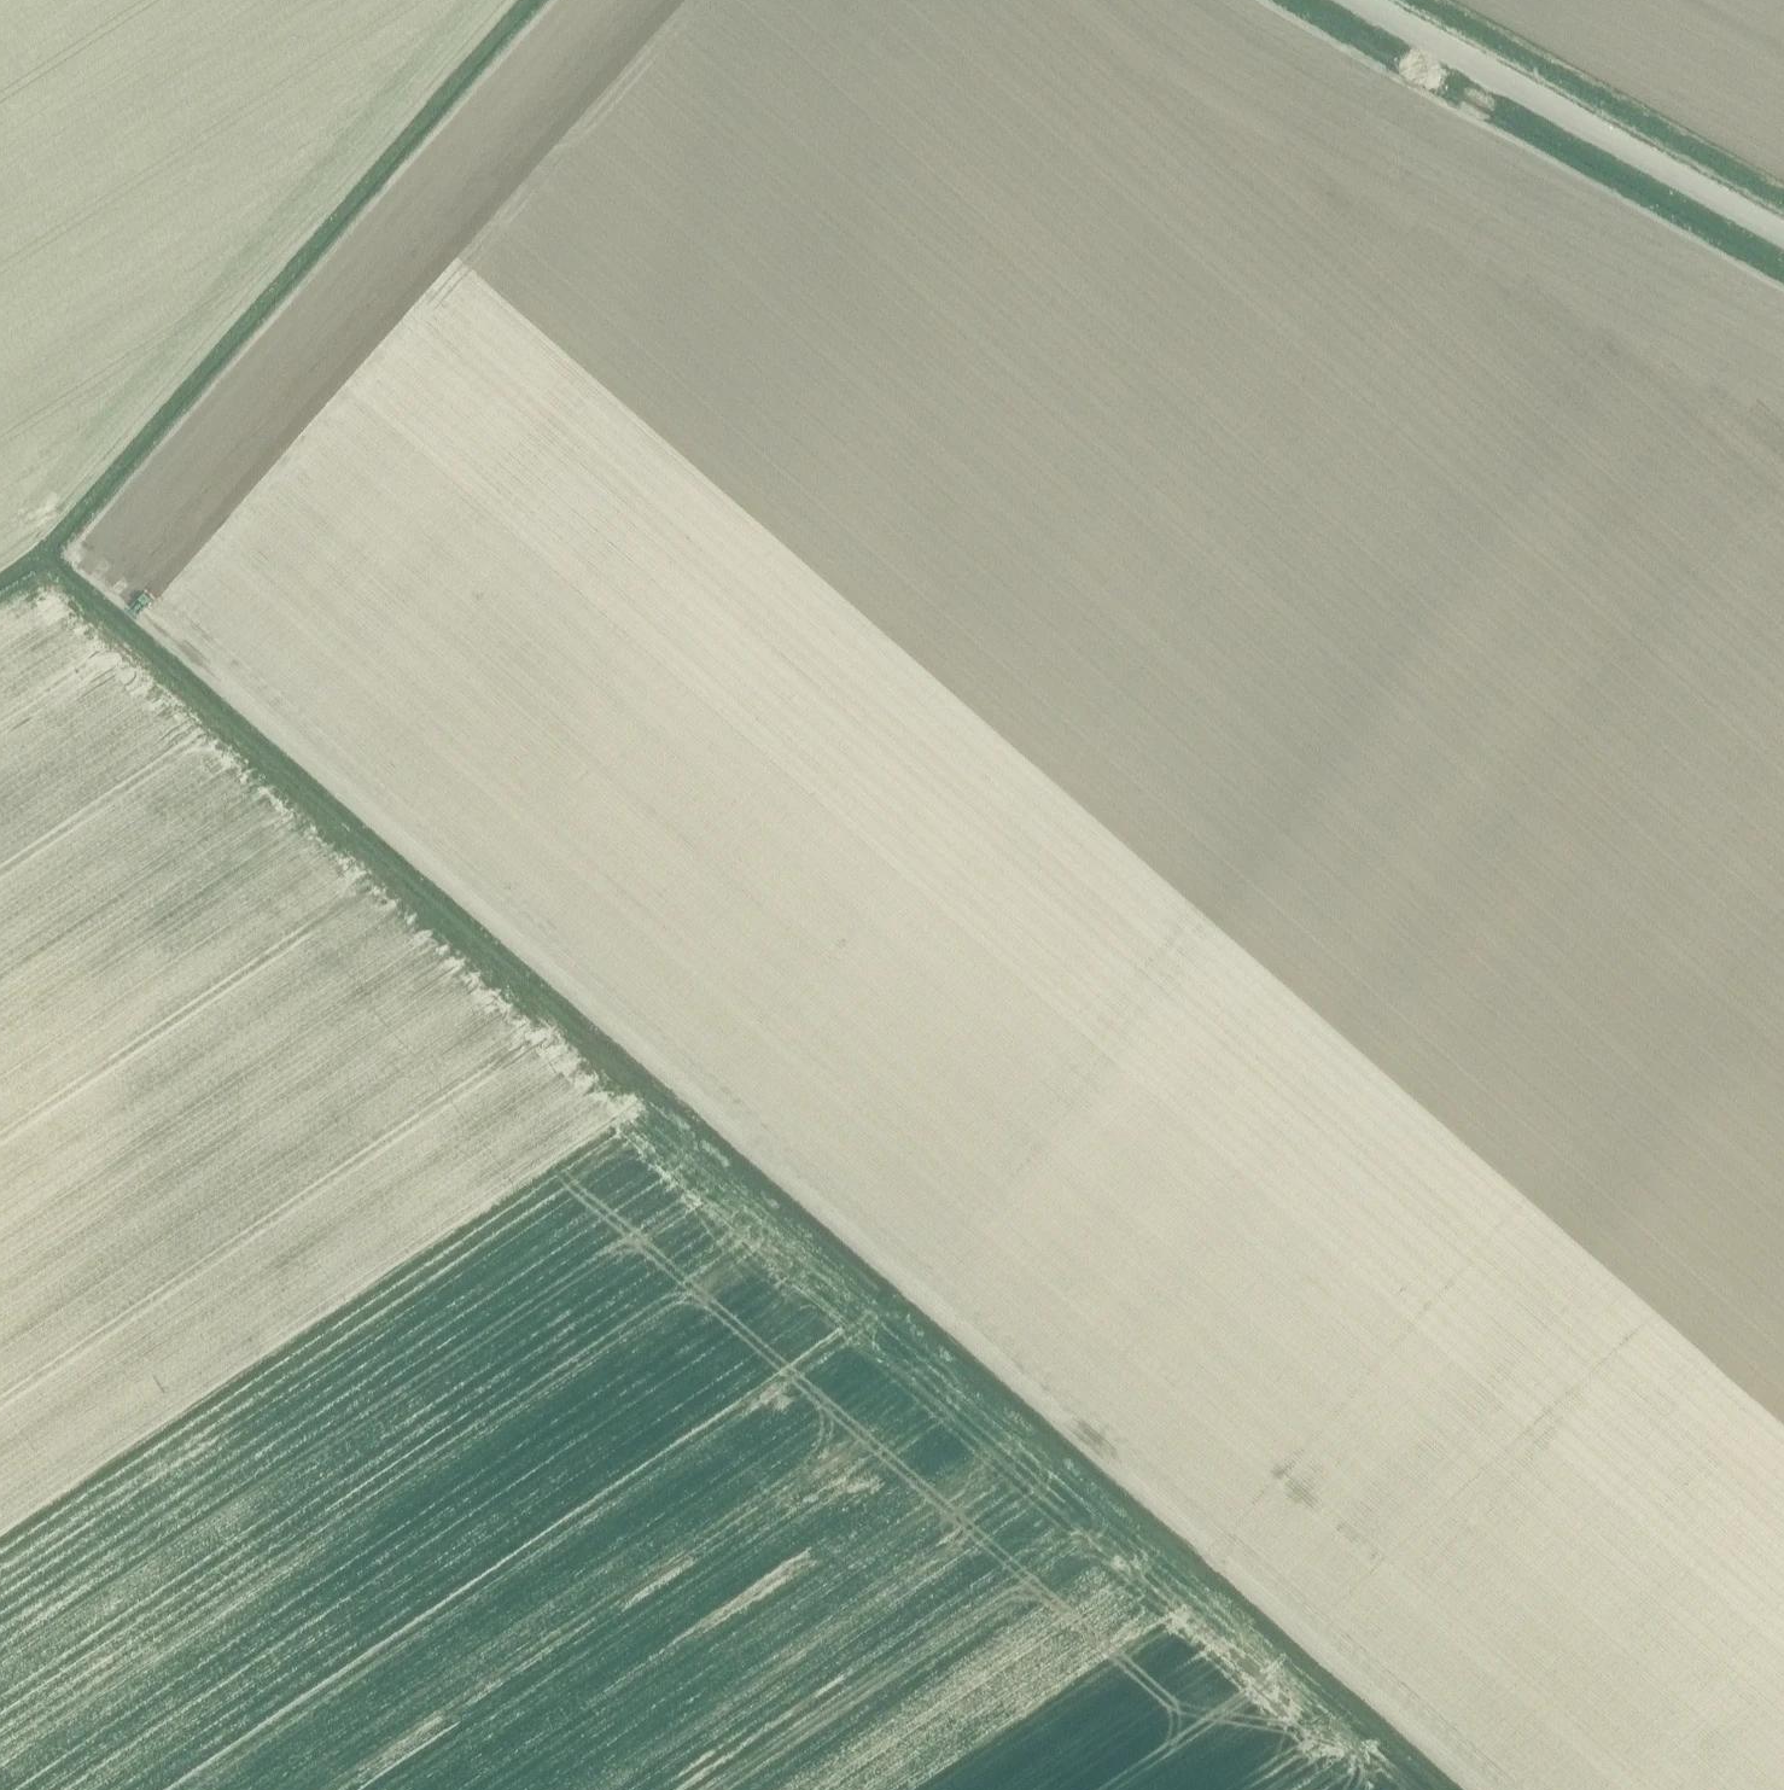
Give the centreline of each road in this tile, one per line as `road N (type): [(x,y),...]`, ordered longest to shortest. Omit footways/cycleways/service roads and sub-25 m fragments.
road 1 (unclassified): [(1783,238),(1354,0)]

